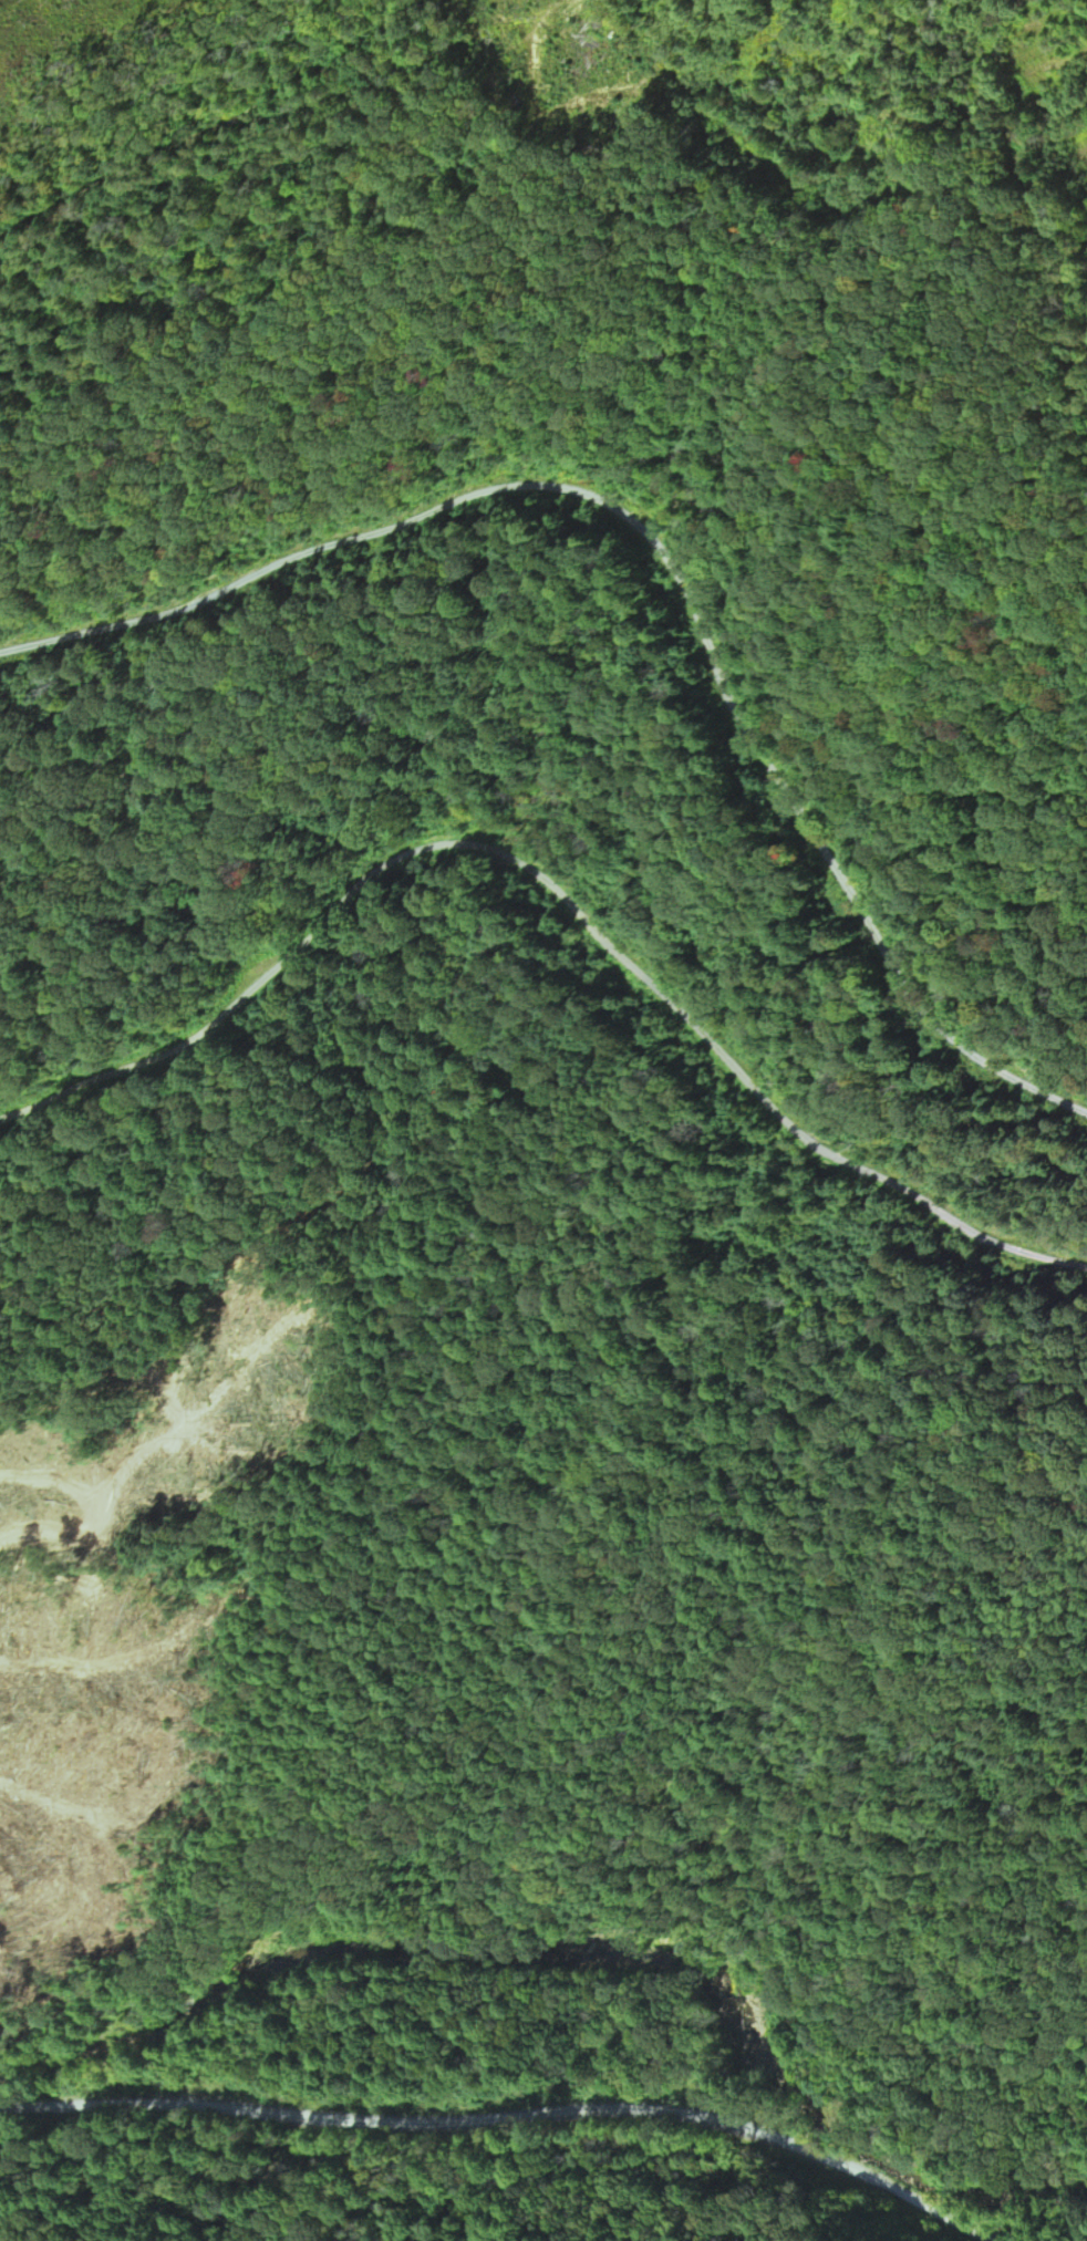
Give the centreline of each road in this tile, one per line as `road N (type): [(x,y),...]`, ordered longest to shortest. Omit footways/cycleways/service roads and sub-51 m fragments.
road 1 (residential): [(0,2112),(190,2107),(707,2119),(1058,2240)]

